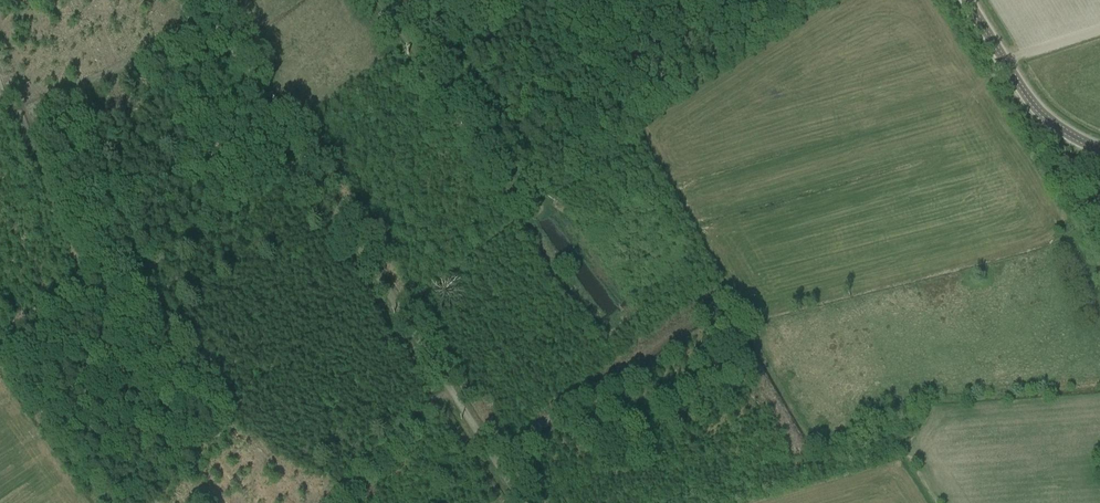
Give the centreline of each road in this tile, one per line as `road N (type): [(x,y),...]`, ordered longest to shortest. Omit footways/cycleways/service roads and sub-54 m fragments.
road 1 (unclassified): [(521,502),(403,315)]
road 2 (unclassified): [(1099,151),(1050,124),(963,0)]

